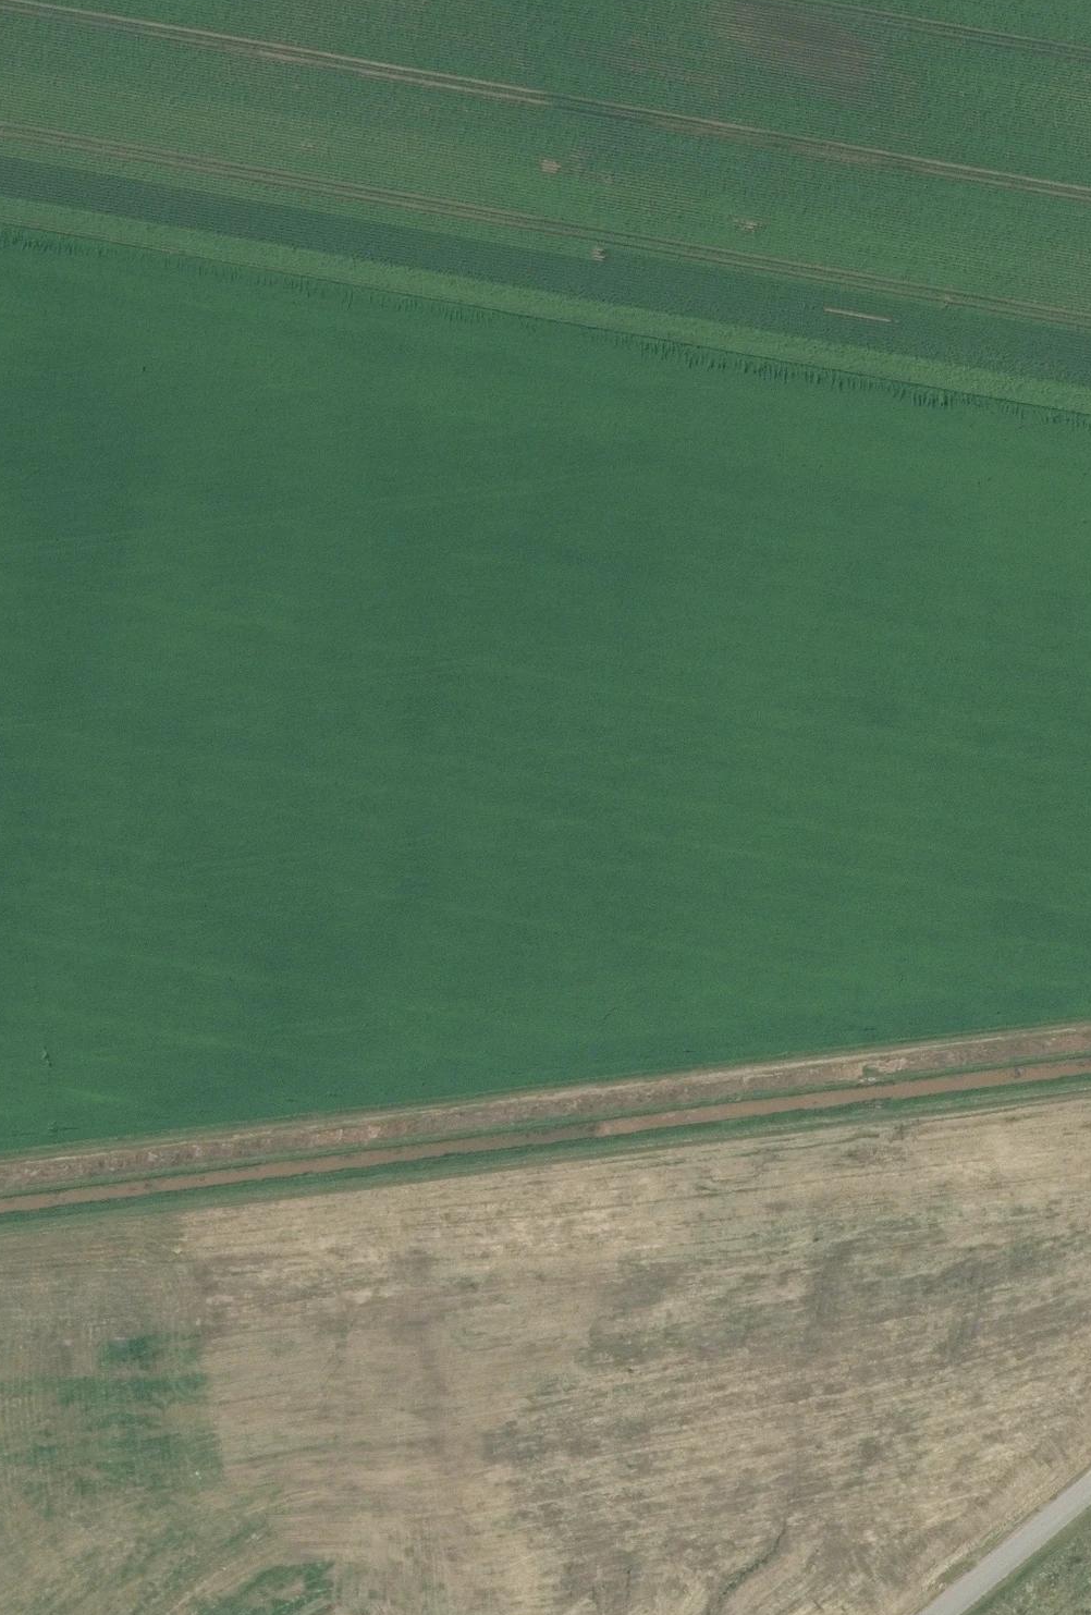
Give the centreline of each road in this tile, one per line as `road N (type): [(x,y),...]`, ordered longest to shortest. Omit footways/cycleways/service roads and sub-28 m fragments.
road 1 (track): [(1090,1033),(0,1171)]

